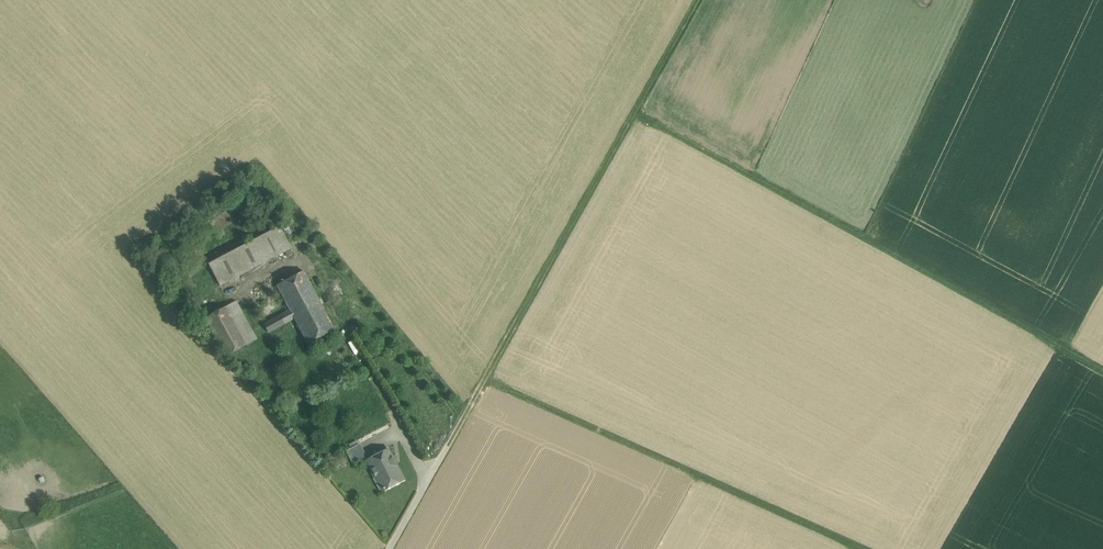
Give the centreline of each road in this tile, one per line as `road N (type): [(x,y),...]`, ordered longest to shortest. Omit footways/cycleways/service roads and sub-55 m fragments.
road 1 (track): [(1102,371),(636,111)]
road 2 (track): [(447,447),(698,0)]
road 3 (track): [(485,378),(866,548)]

